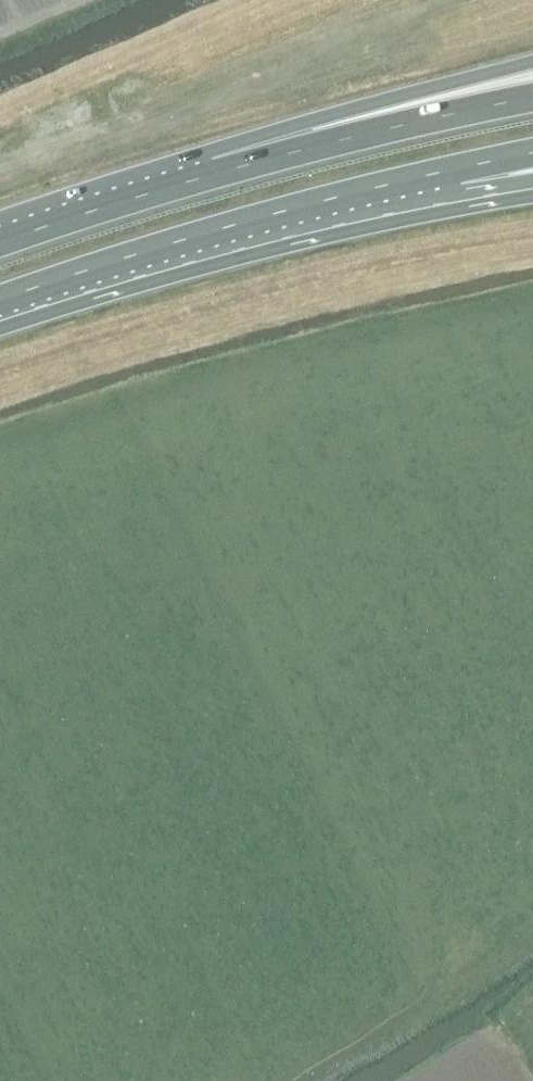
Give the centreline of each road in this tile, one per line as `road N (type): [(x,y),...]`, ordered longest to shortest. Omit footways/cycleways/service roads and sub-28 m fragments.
road 1 (trunk): [(0,300),(186,238),(459,168)]
road 2 (trunk): [(532,61),(314,121),(213,174)]
road 3 (trunk): [(532,97),(213,174)]
road 4 (trunk): [(213,174),(0,242)]

